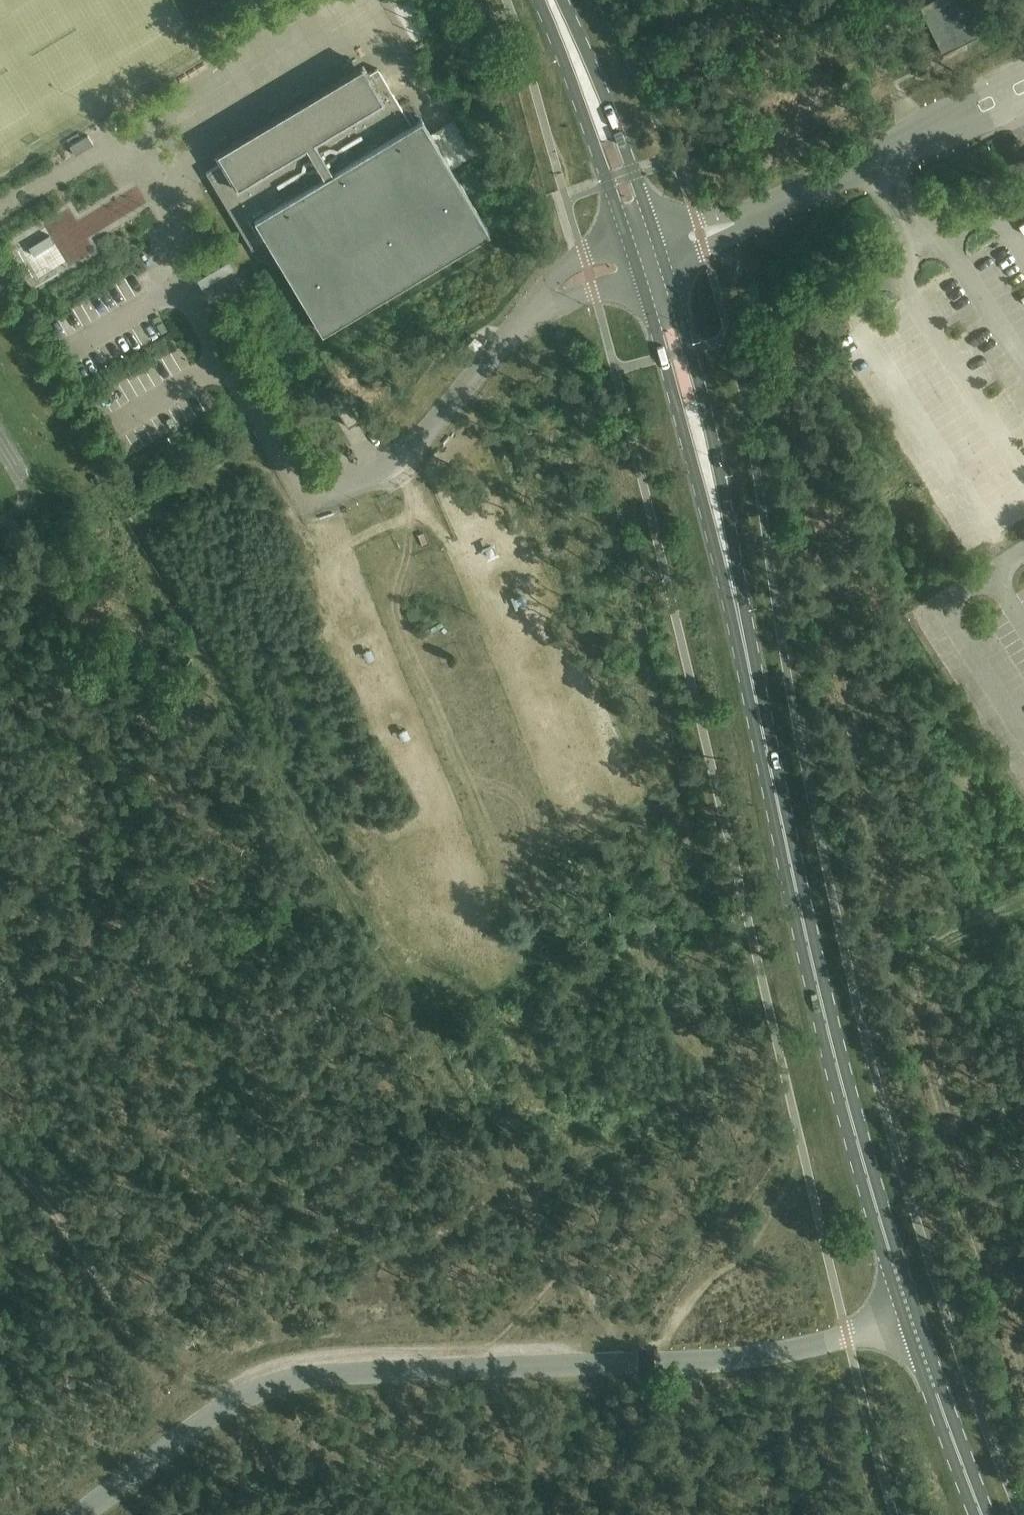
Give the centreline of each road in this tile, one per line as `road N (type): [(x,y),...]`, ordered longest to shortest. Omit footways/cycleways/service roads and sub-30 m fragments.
road 1 (primary): [(982,1514),(850,1114),(689,395),(622,179),(550,0)]

